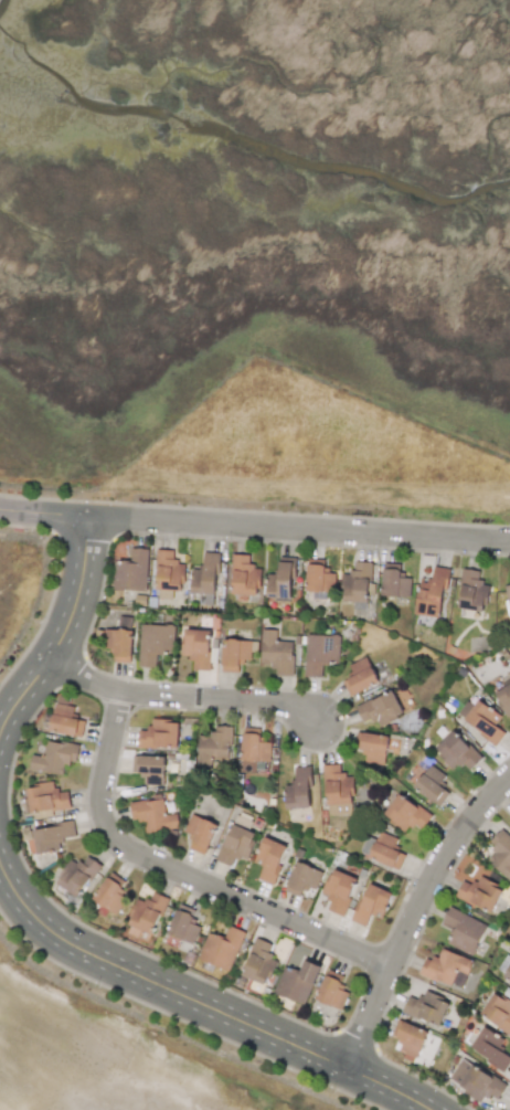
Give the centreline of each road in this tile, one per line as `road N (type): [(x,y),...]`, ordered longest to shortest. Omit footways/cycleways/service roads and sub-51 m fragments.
road 1 (tertiary): [(434,1109),(354,1066),(100,958),(19,895),(0,854)]
road 2 (residential): [(118,690),(103,803),(117,839),(392,965)]
road 3 (residential): [(509,537),(85,515)]
road 4 (residential): [(354,1066),(425,895),(467,824),(509,779)]
road 5 (residential): [(50,656),(118,690),(231,698),(318,723)]
road 6 (tertiary): [(0,736),(71,613),(85,515)]

